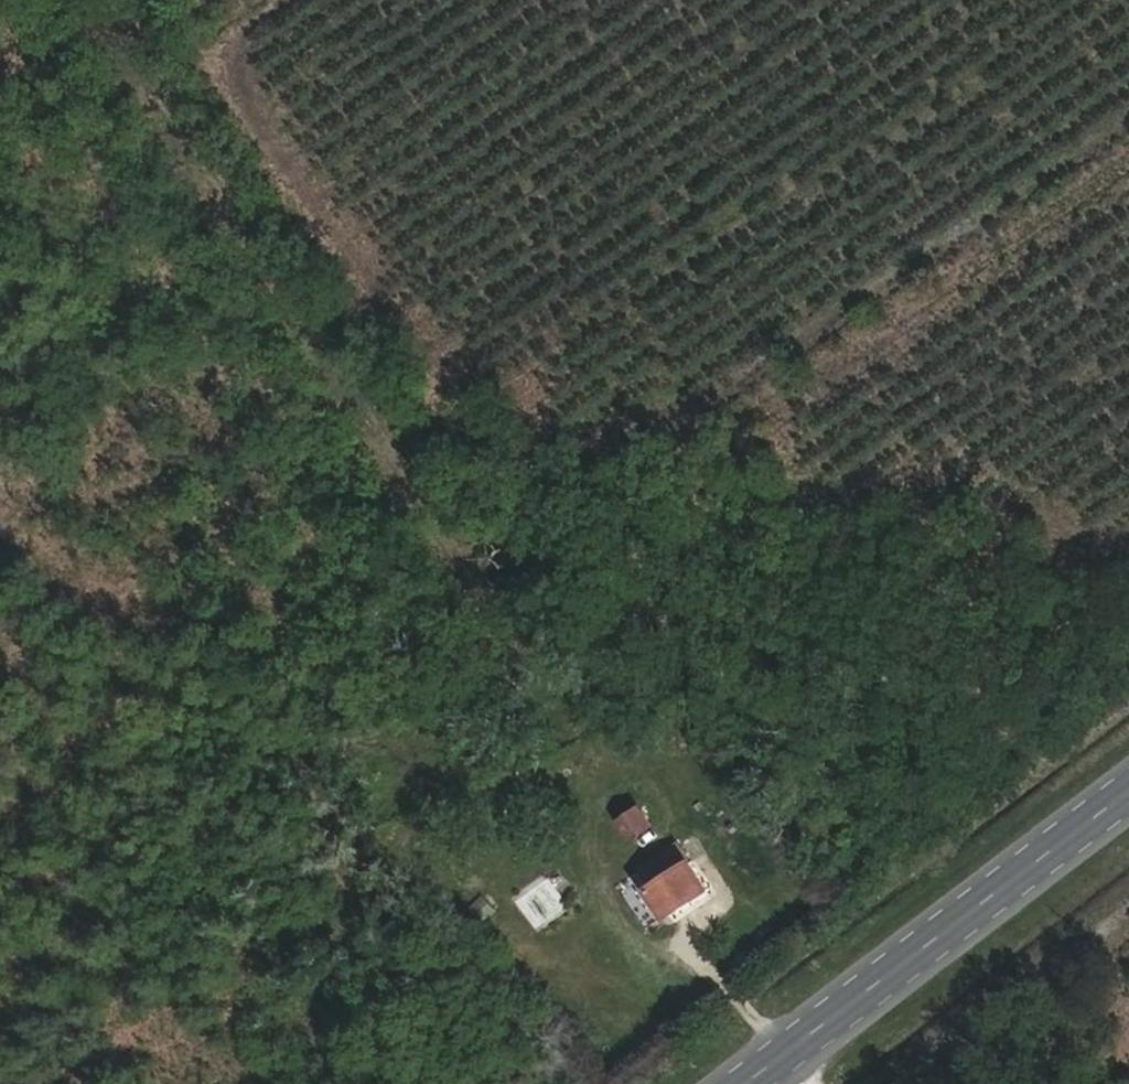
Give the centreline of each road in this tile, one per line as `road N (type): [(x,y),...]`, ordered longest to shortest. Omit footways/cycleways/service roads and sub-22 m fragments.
road 1 (track): [(544,694),(84,0)]
road 2 (primary): [(1128,801),(761,1083)]

